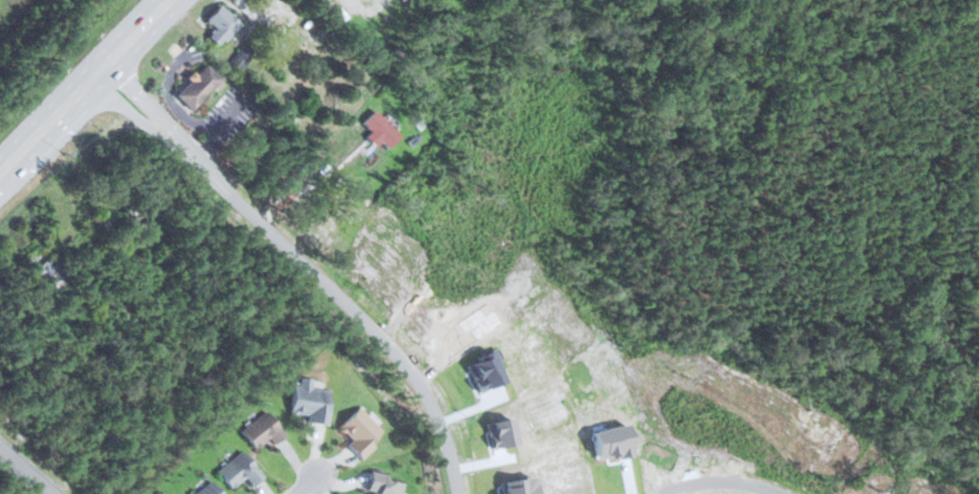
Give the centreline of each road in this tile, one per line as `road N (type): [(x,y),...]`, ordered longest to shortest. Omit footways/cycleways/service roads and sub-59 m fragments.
road 1 (residential): [(462,493),(449,430),(418,373),(101,69)]
road 2 (trunk): [(0,171),(169,0)]
road 3 (residential): [(661,493),(718,479),(786,493)]

